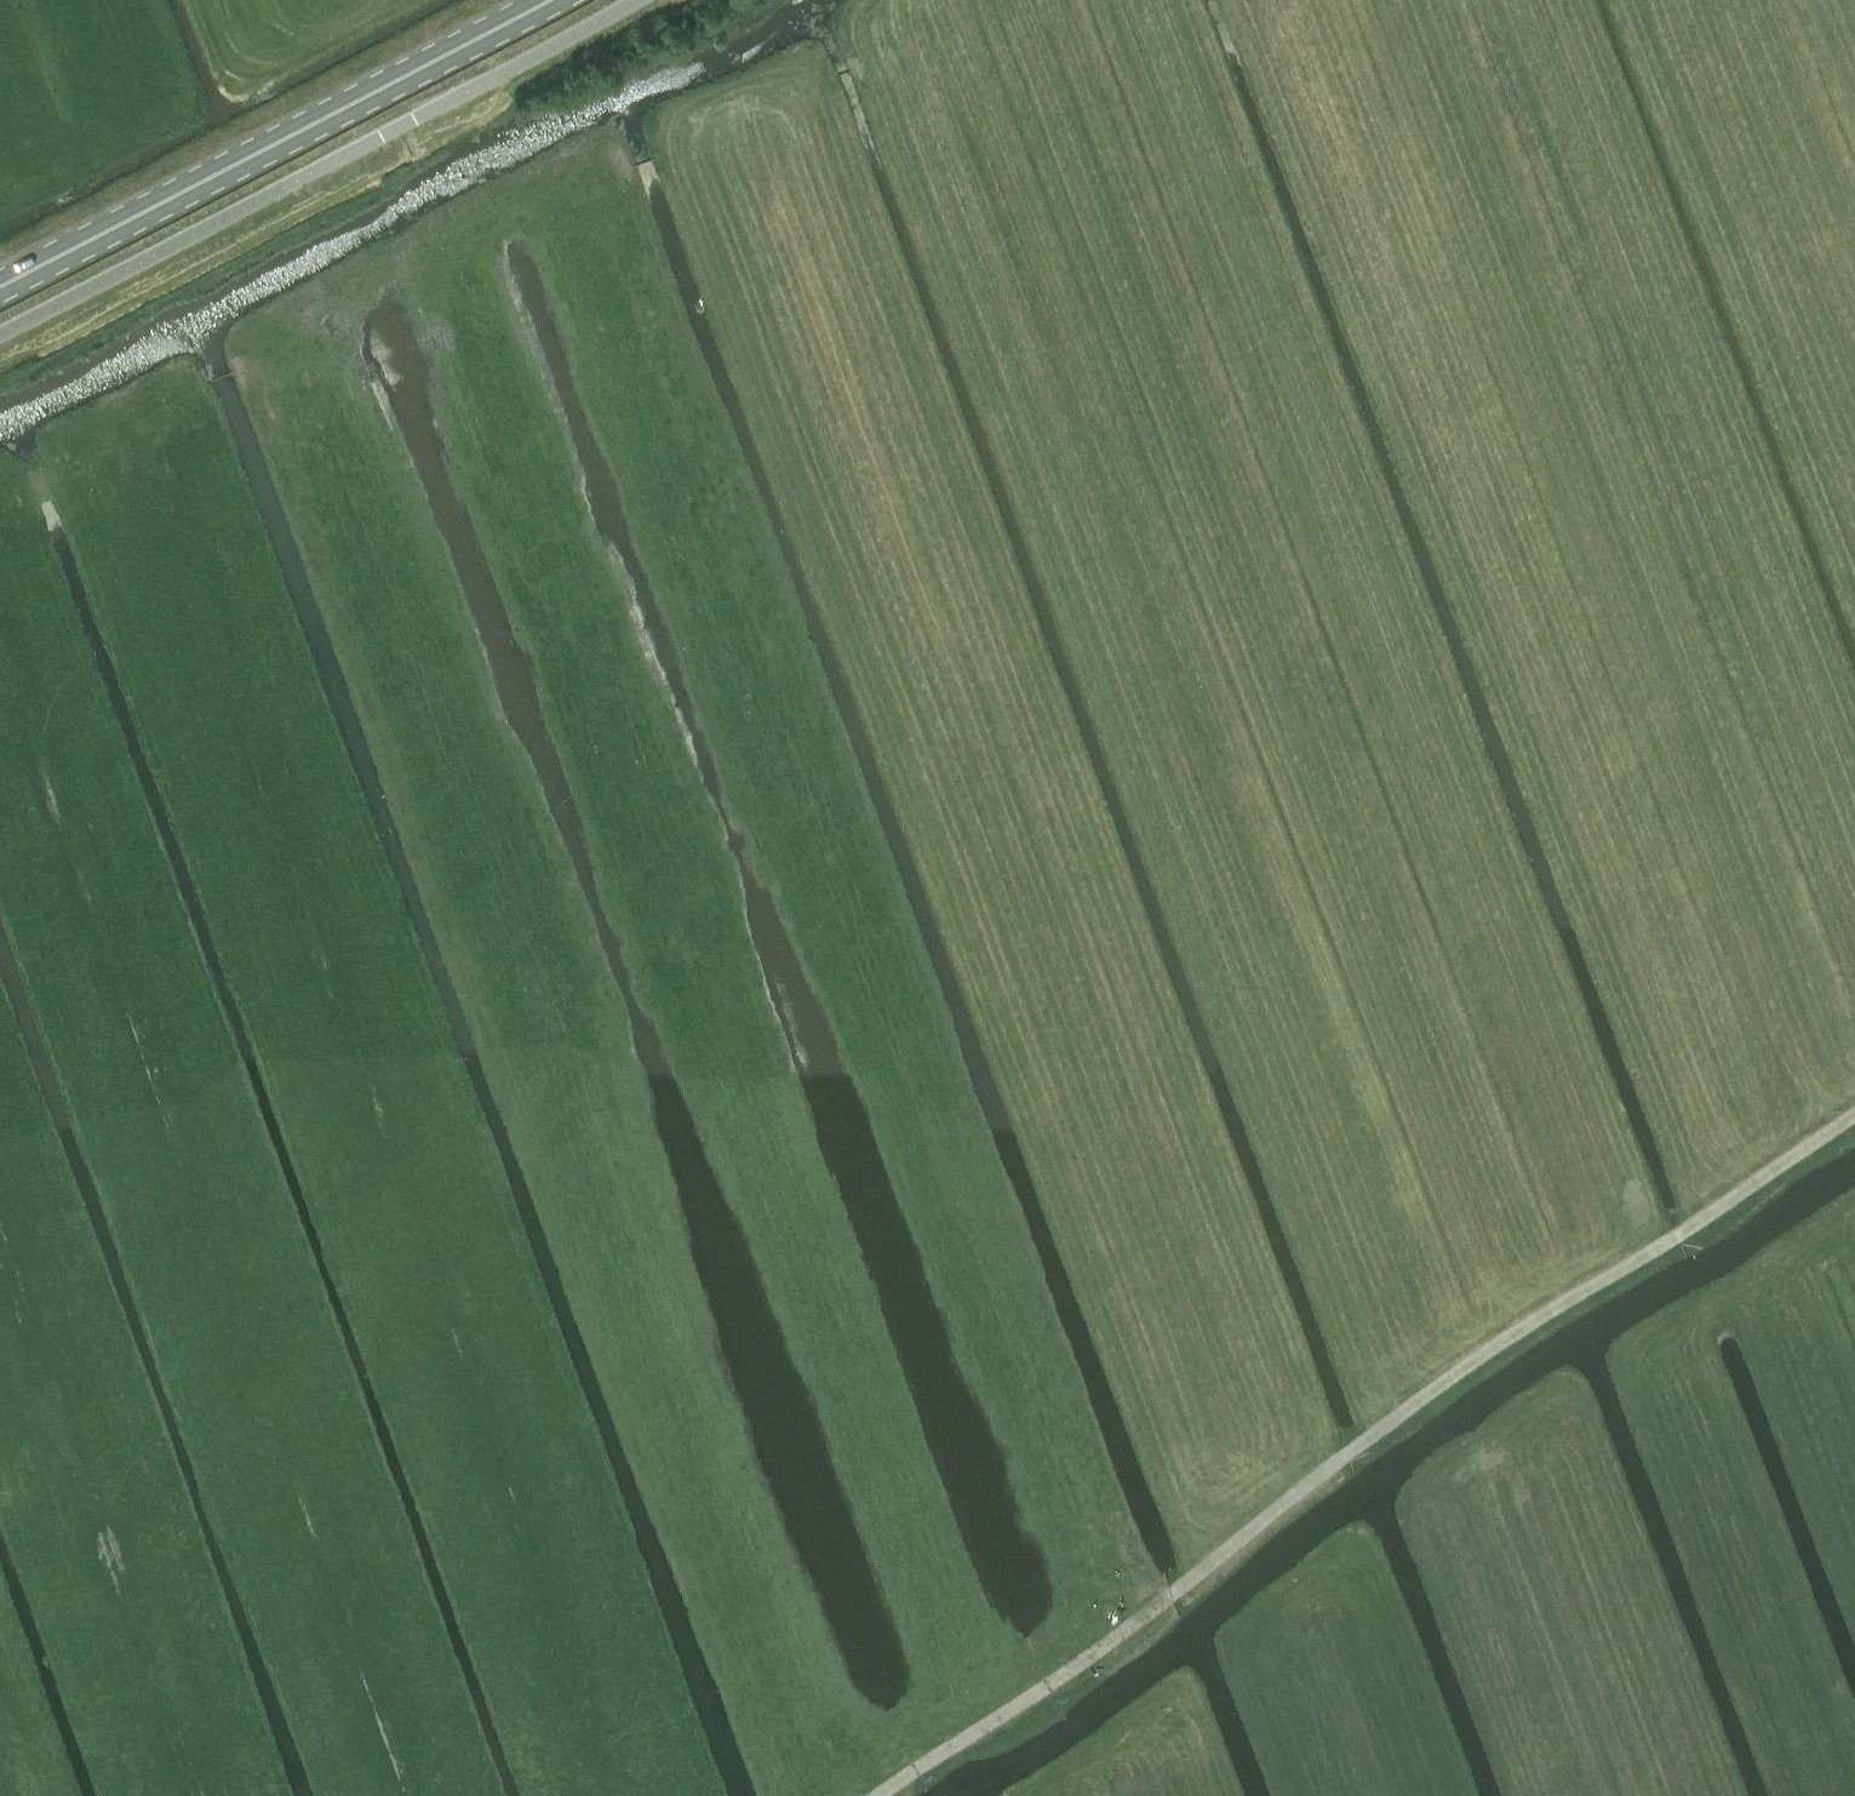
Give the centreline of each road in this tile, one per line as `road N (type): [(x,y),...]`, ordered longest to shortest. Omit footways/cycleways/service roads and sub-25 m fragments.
road 1 (track): [(1854,1117),(1678,1241),(1505,1347),(994,1729),(886,1795)]
road 2 (unclassified): [(0,337),(347,162),(641,0)]
road 3 (primary): [(0,291),(558,0)]
road 4 (track): [(136,1795),(0,1425)]

